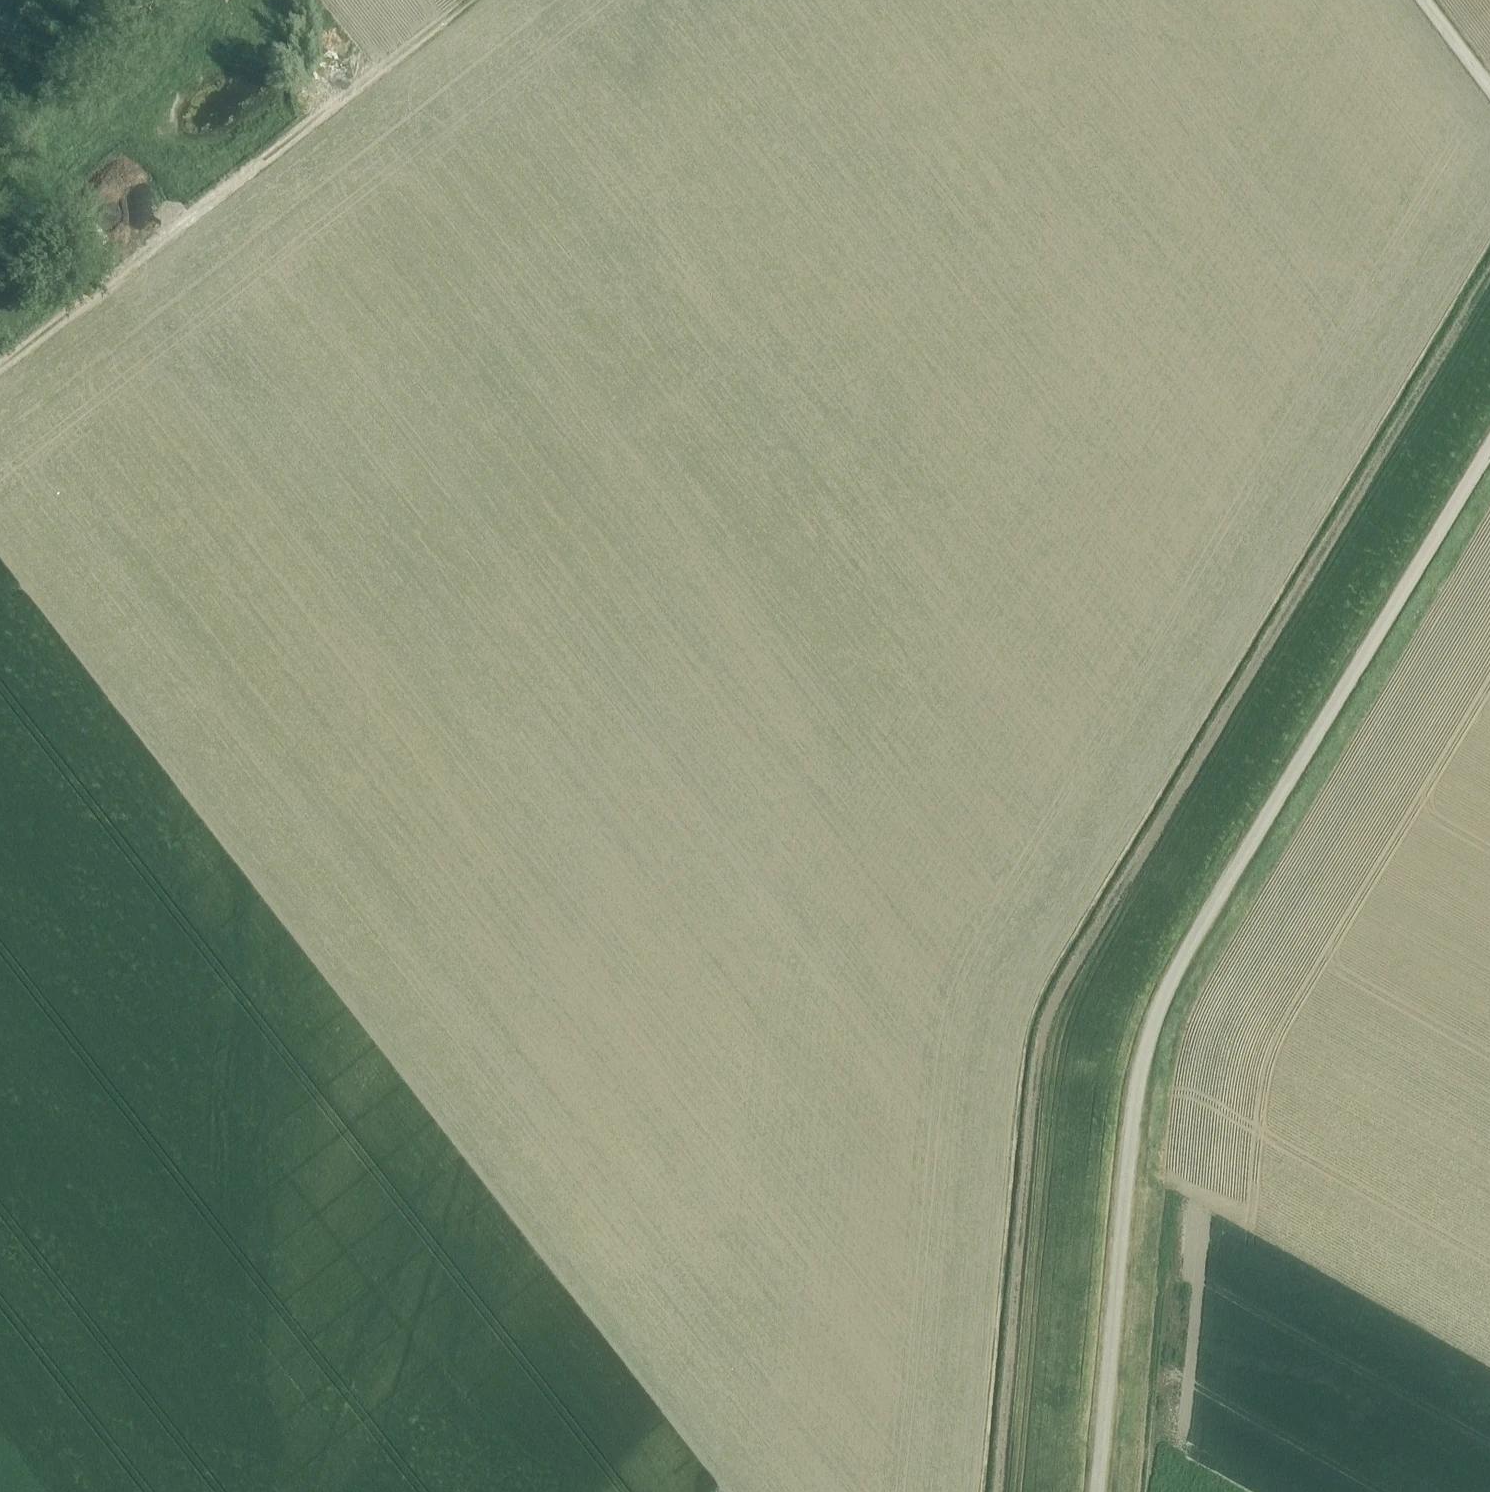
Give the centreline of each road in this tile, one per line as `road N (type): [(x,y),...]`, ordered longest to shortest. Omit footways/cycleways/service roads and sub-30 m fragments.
road 1 (tertiary): [(1095,1491),(1141,1062),(1155,1018),(1489,447)]
road 2 (track): [(366,80),(0,367)]

